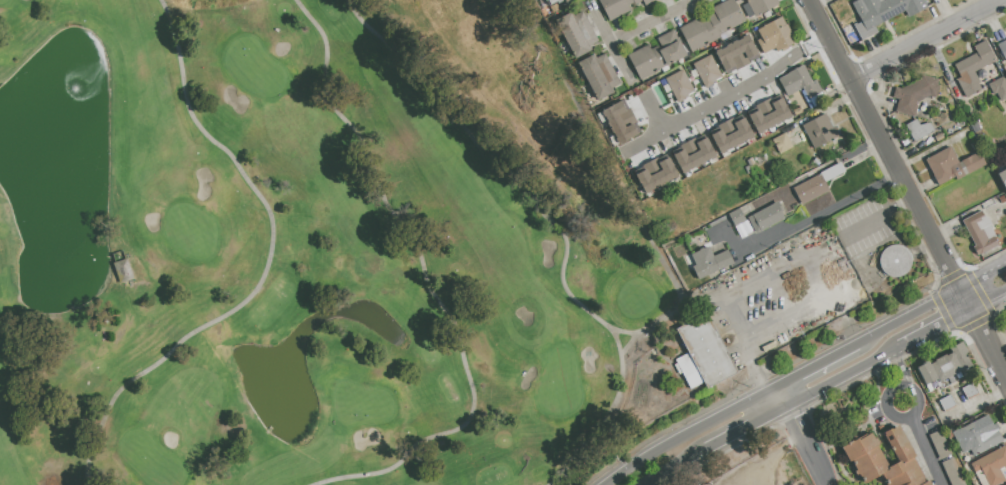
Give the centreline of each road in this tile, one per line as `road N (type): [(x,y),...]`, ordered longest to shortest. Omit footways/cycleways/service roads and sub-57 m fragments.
road 1 (residential): [(957,290),(814,0)]
road 2 (tertiary): [(777,387),(602,484)]
road 3 (residential): [(1002,0),(854,79)]
road 4 (residential): [(687,109),(830,32)]
road 5 (tertiary): [(786,405),(898,345)]

